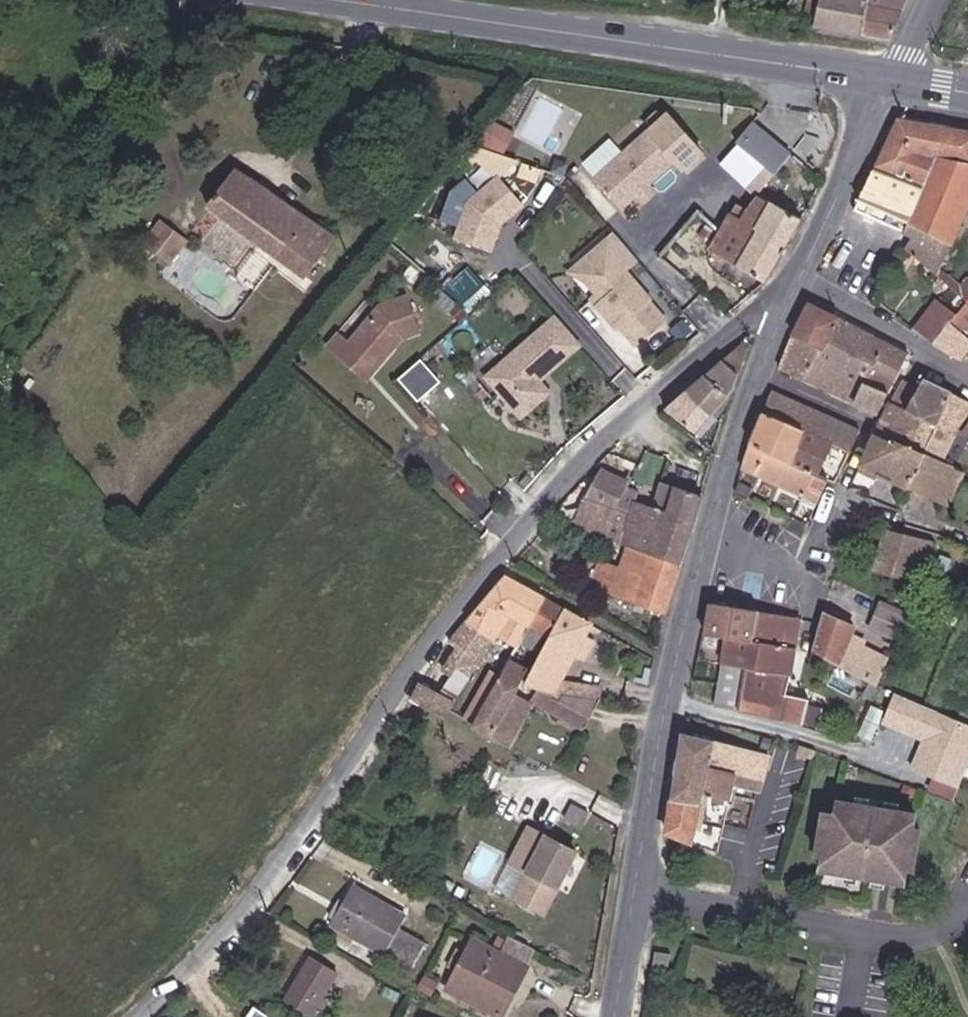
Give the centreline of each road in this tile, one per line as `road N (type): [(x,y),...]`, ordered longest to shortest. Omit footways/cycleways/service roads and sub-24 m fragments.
road 1 (residential): [(135,1016),(275,872),(521,528),(595,447),(743,321),(781,314)]
road 2 (secondary): [(615,1016),(679,644),(738,425),(781,314)]
road 3 (secondary): [(335,0),(898,80)]
road 4 (secondary): [(781,314),(898,80)]

